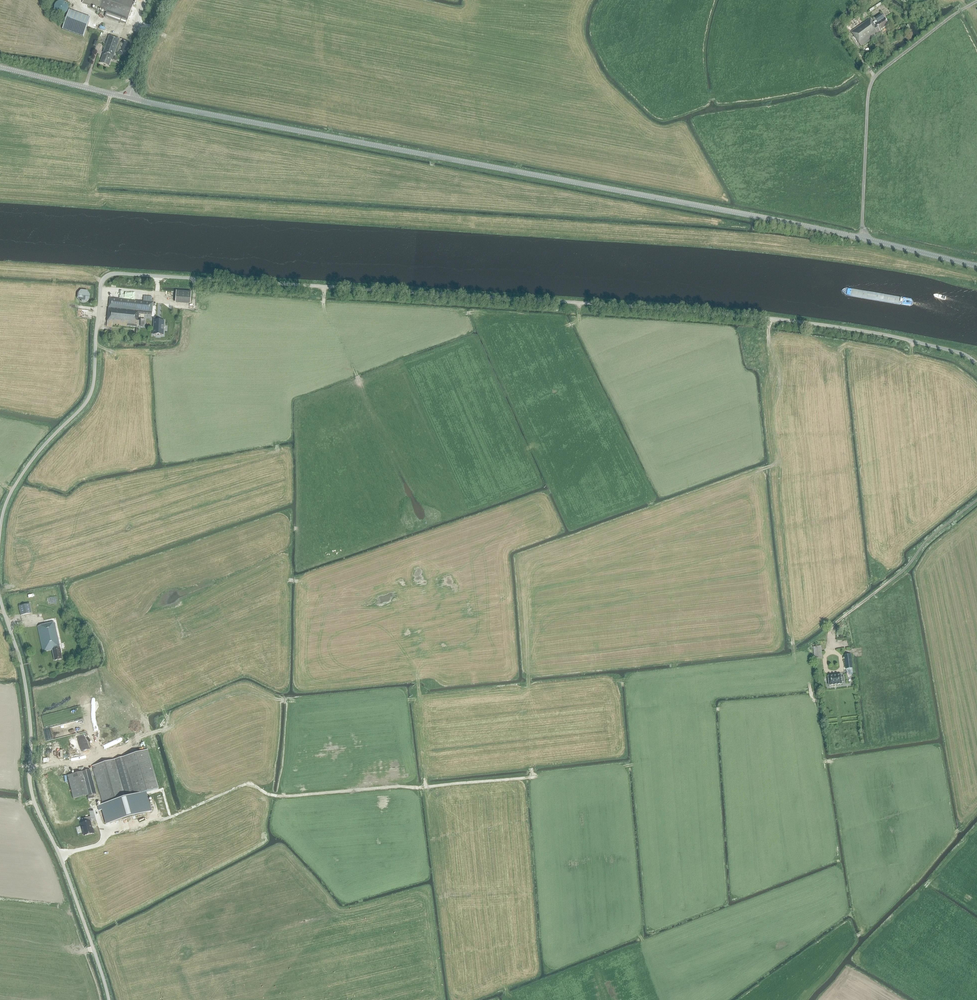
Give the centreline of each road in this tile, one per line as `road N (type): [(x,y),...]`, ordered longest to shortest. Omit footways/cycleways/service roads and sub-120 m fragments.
road 1 (unclassified): [(976,364),(954,351),(786,320),(116,273)]
road 2 (tertiary): [(976,266),(129,97)]
road 3 (unclassified): [(109,999),(32,790),(26,691),(0,598)]
road 4 (unclassified): [(0,526),(23,472),(92,391),(100,283),(116,273)]
road 5 (tertiary): [(129,97),(0,67)]

